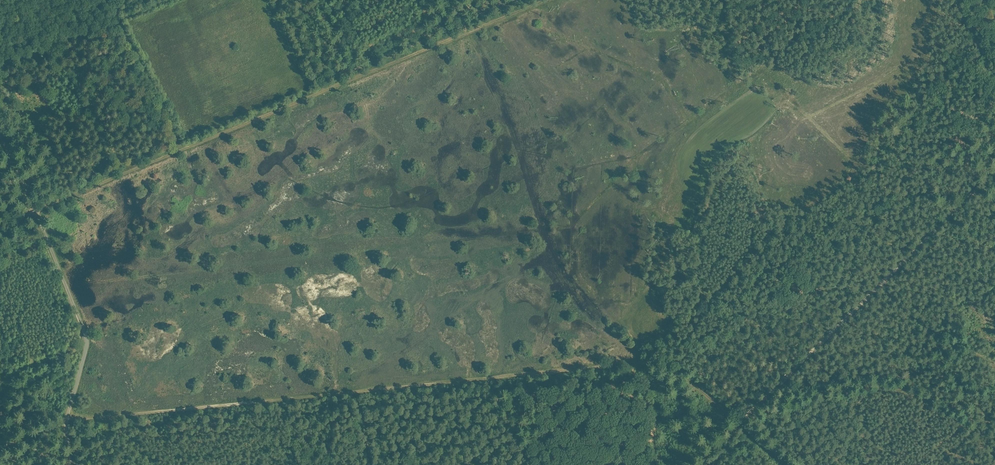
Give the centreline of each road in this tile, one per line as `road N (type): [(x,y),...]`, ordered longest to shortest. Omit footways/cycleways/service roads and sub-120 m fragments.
road 1 (track): [(470,33),(0,224)]
road 2 (track): [(694,464),(994,168)]
road 3 (track): [(738,421),(686,374),(651,360),(359,391)]
road 4 (track): [(0,447),(66,420),(359,391)]
road 5 (unclassified): [(72,464),(66,420),(86,337),(0,132)]
road 6 (track): [(943,0),(895,59),(811,106),(782,102)]

